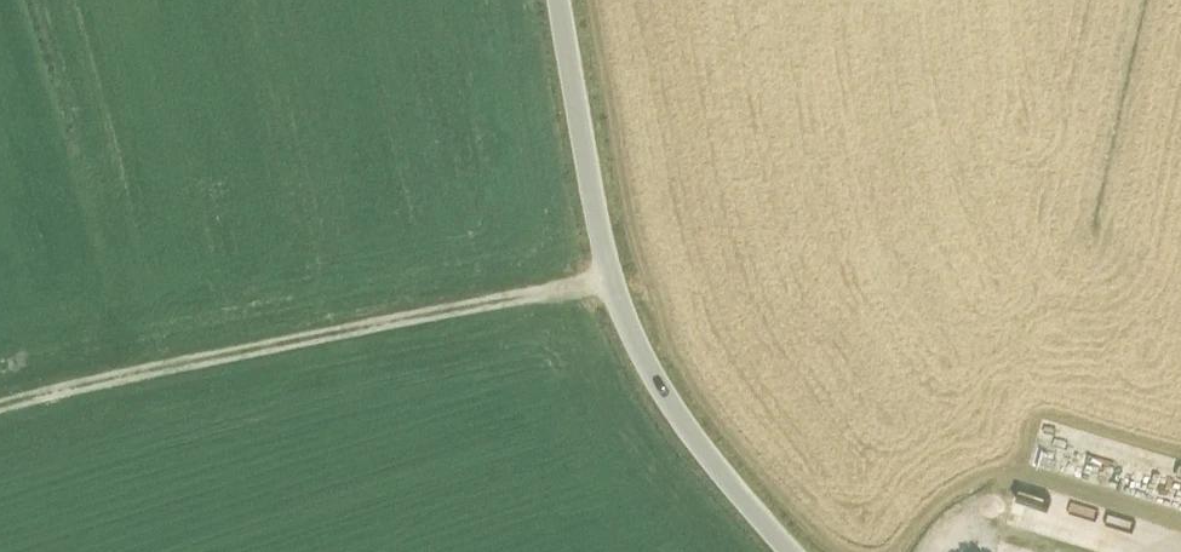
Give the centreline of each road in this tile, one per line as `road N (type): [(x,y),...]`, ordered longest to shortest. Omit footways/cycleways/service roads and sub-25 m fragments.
road 1 (track): [(606,279),(0,406)]
road 2 (unclassified): [(785,551),(637,355),(606,279),(559,0)]

